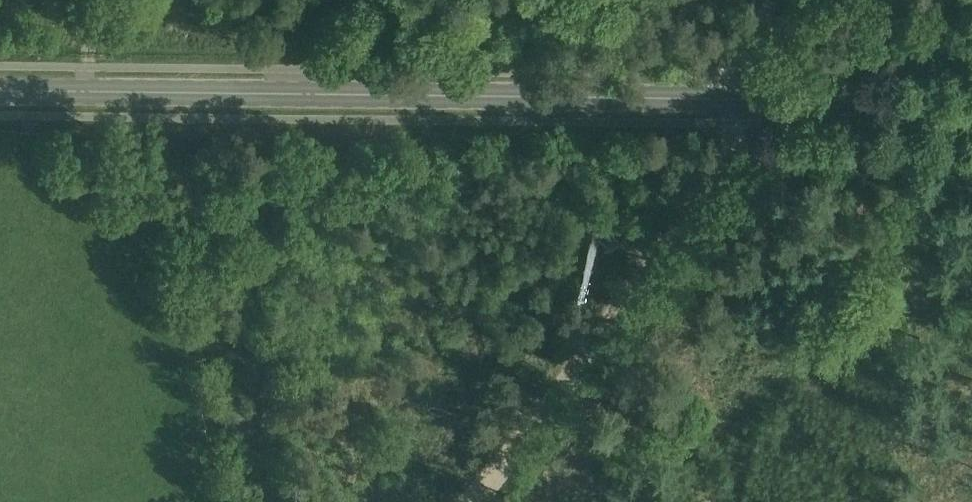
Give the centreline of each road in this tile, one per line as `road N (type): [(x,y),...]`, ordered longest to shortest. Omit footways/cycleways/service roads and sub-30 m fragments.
road 1 (primary): [(730,99),(0,91)]
road 2 (track): [(261,501),(255,305),(262,218),(274,134),(331,0)]
road 3 (track): [(731,148),(464,501)]
road 4 (primary): [(730,99),(971,101)]
road 5 (track): [(971,153),(731,148)]

